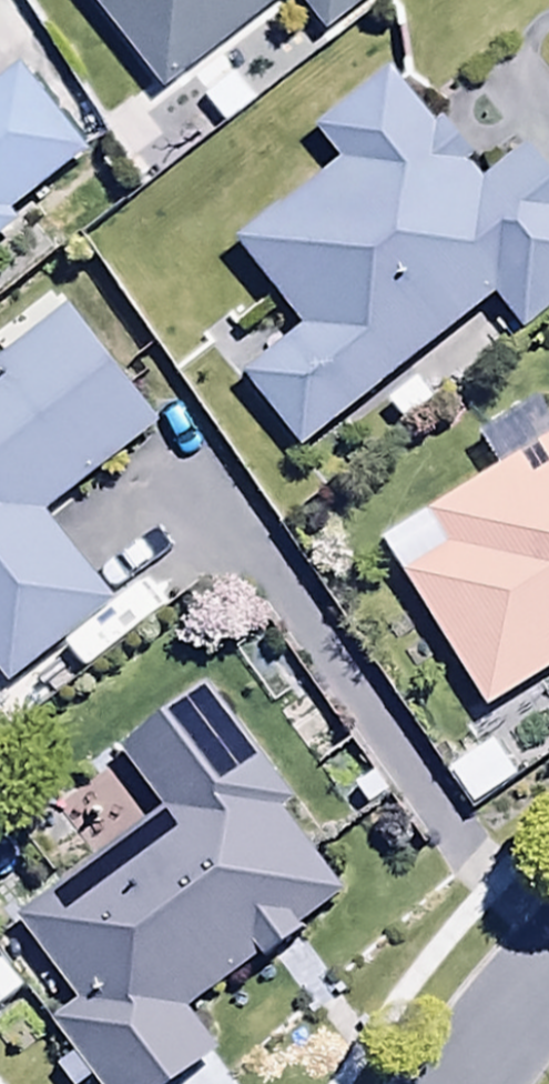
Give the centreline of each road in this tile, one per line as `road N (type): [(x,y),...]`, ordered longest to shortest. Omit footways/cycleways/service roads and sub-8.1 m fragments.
road 1 (residential): [(466,1083),(548,980)]

